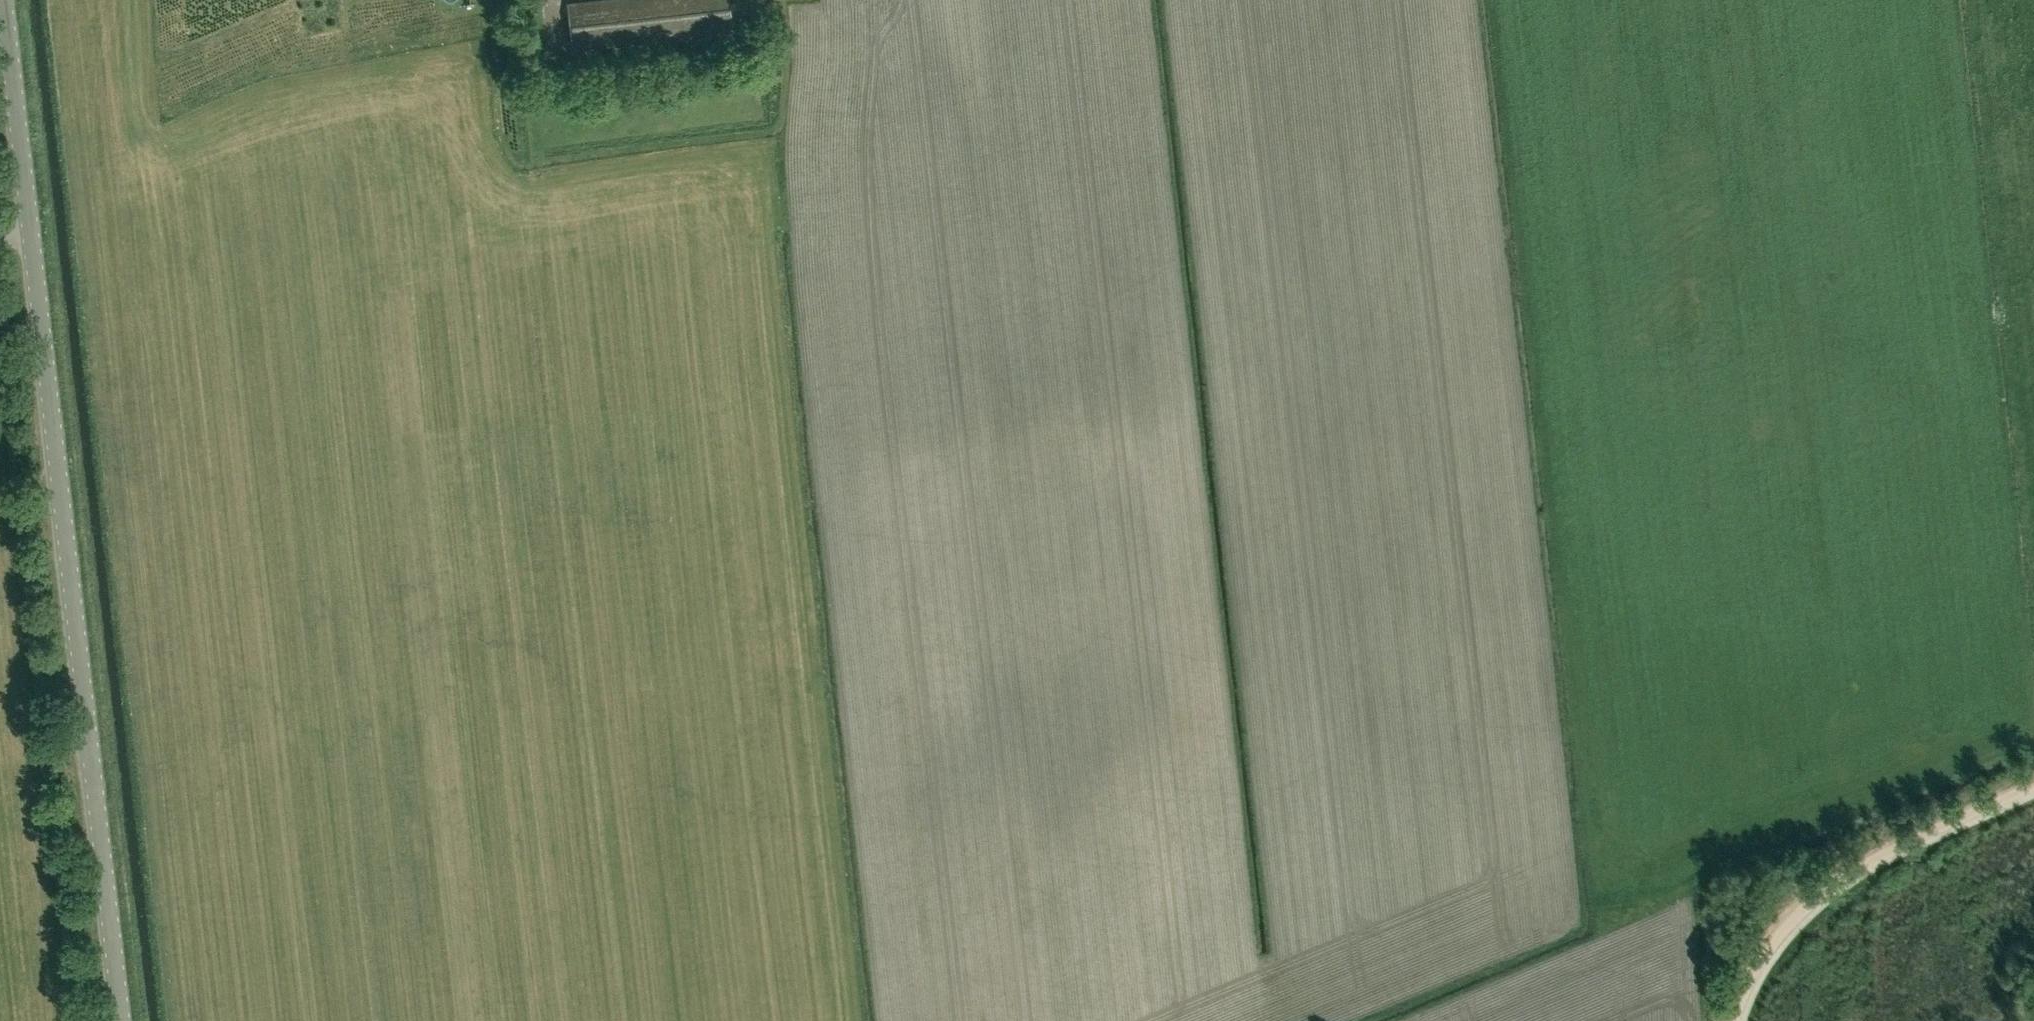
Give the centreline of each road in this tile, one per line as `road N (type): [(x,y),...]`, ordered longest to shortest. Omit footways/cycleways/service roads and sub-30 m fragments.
road 1 (unclassified): [(121,1020),(3,0)]
road 2 (track): [(2033,781),(1813,891),(1774,928),(1734,1020)]

